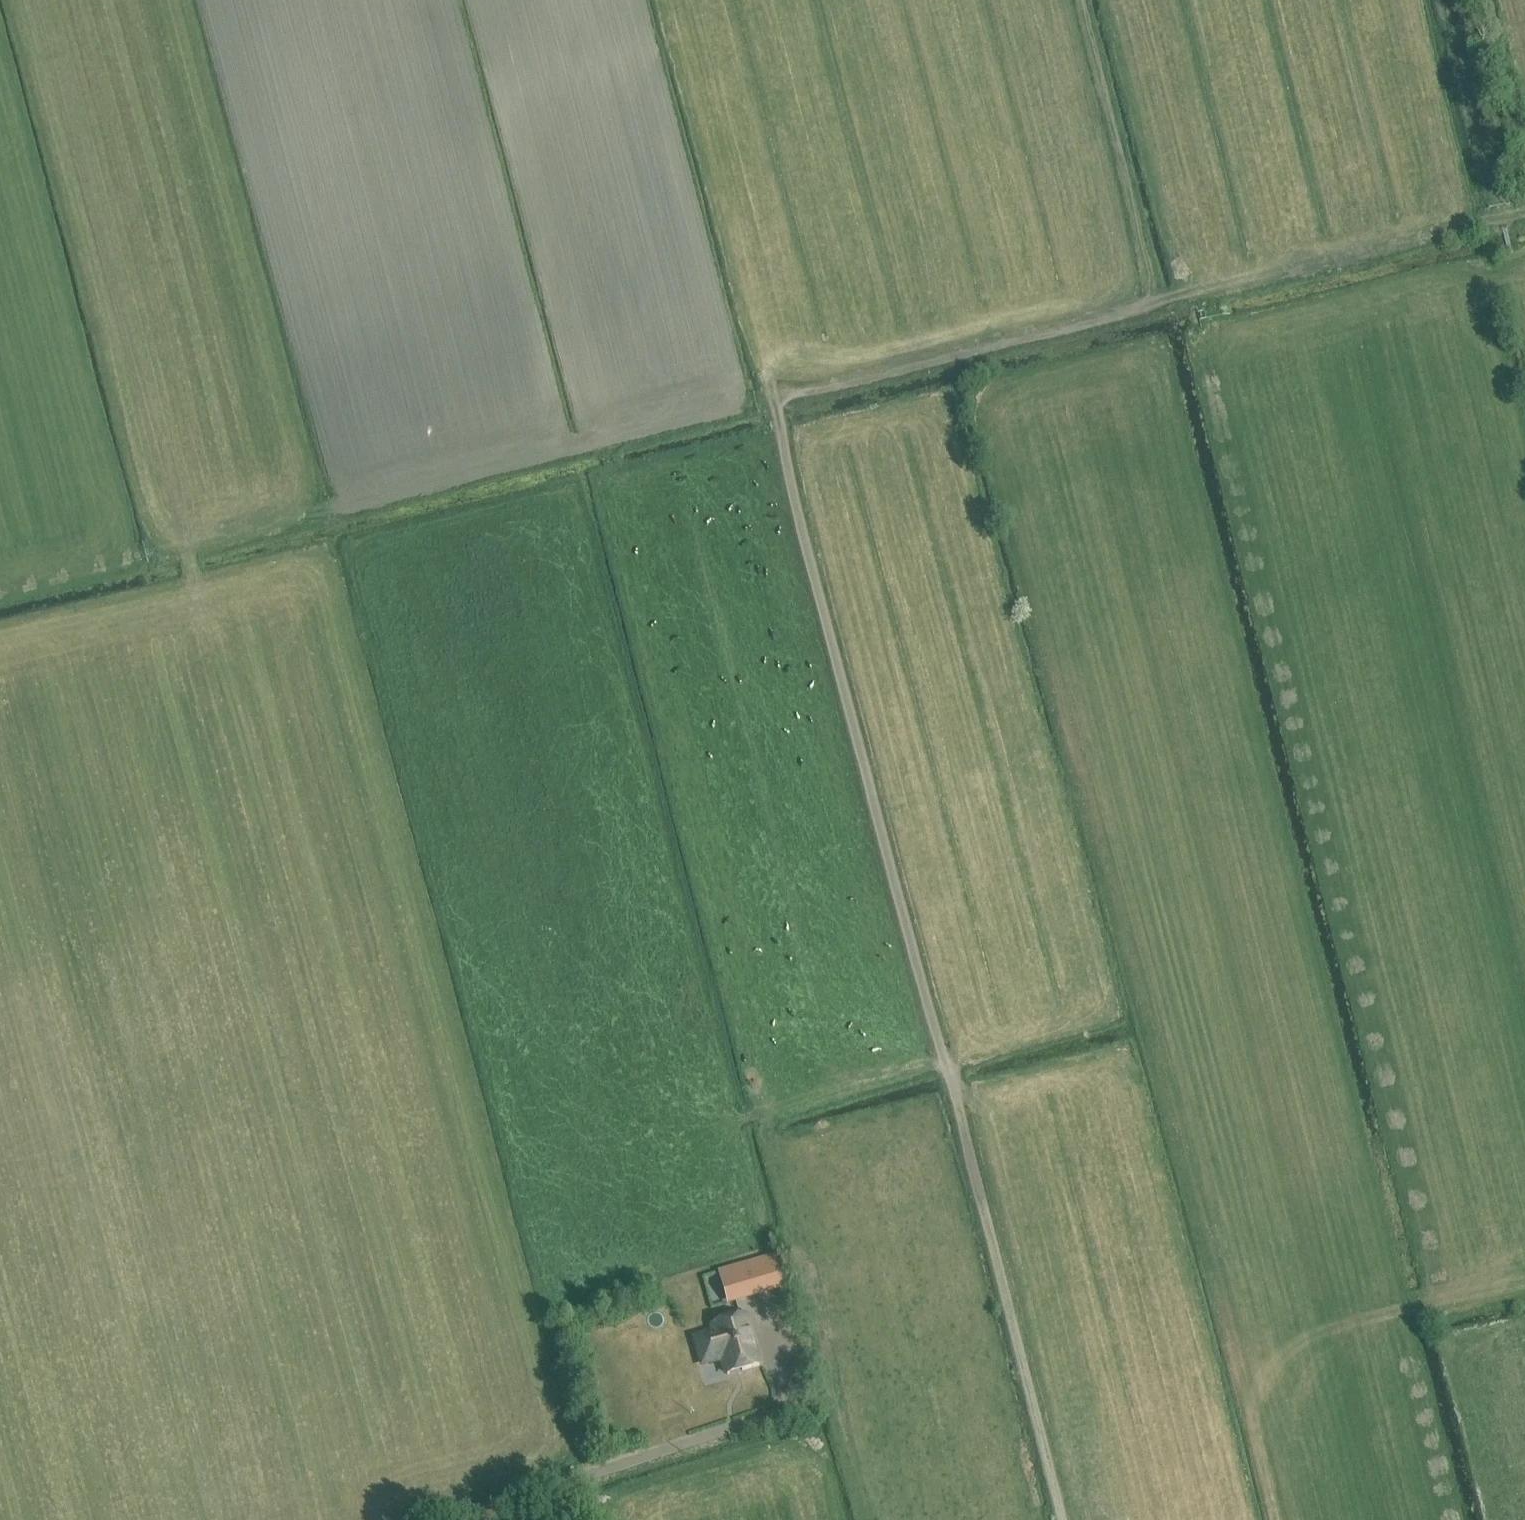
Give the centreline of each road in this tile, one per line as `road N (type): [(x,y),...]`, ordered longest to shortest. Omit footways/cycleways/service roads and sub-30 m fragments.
road 1 (track): [(769,397),(1061,1519)]
road 2 (unclassified): [(432,1519),(786,1418)]

